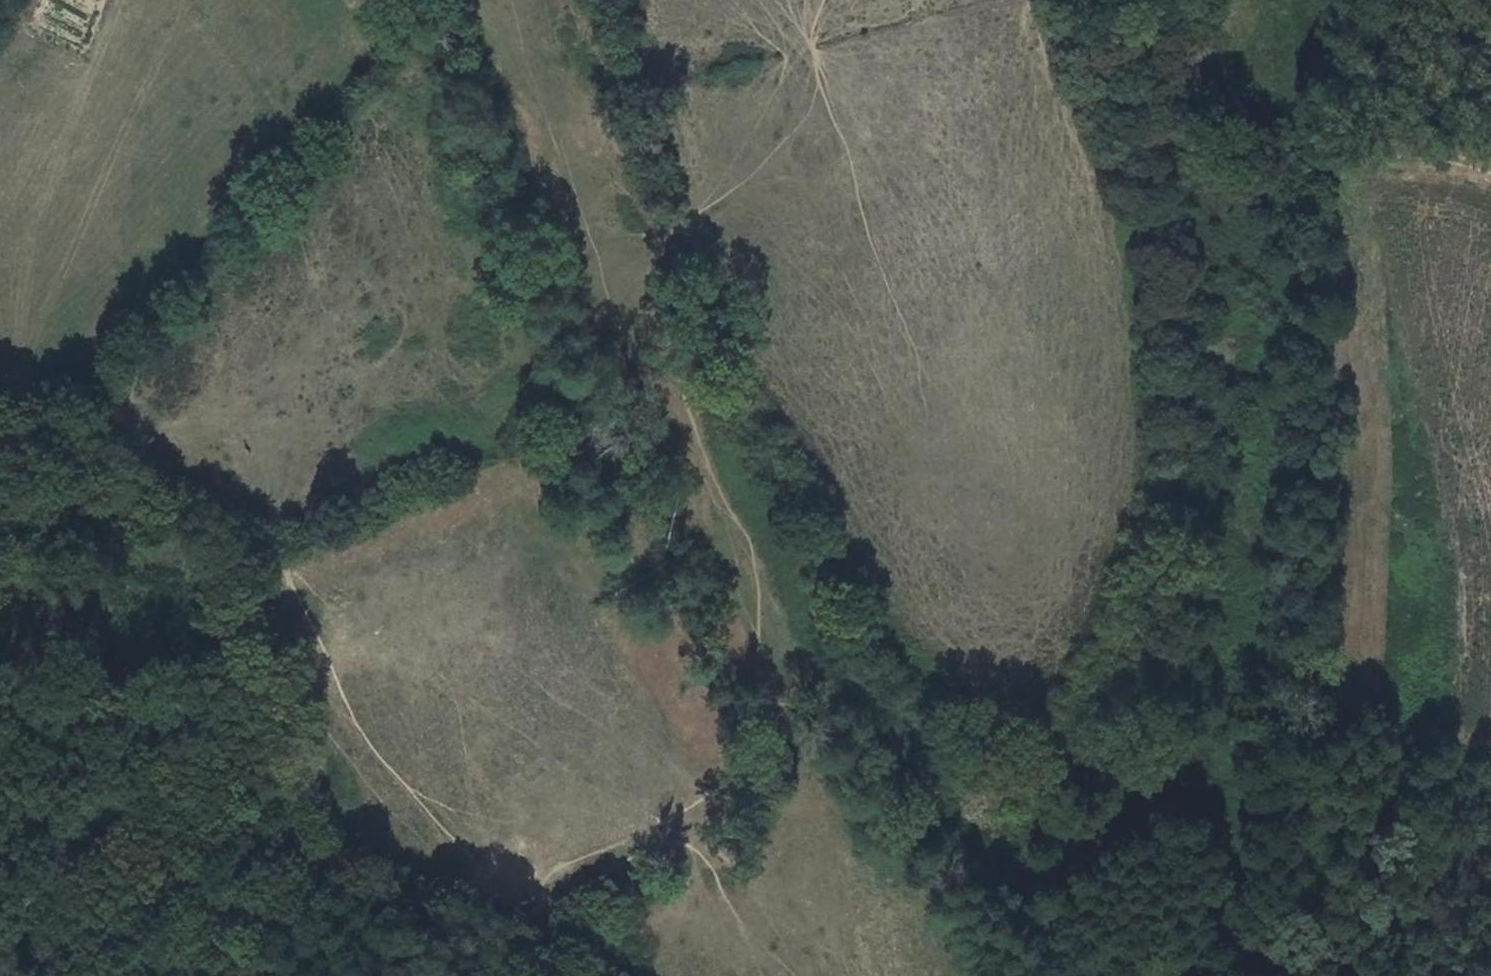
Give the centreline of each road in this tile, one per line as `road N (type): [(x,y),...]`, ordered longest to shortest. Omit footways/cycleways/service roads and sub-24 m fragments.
road 1 (track): [(14,975),(67,924),(282,870),(502,975)]
road 2 (track): [(1490,169),(1406,152),(1122,130),(1063,0)]

